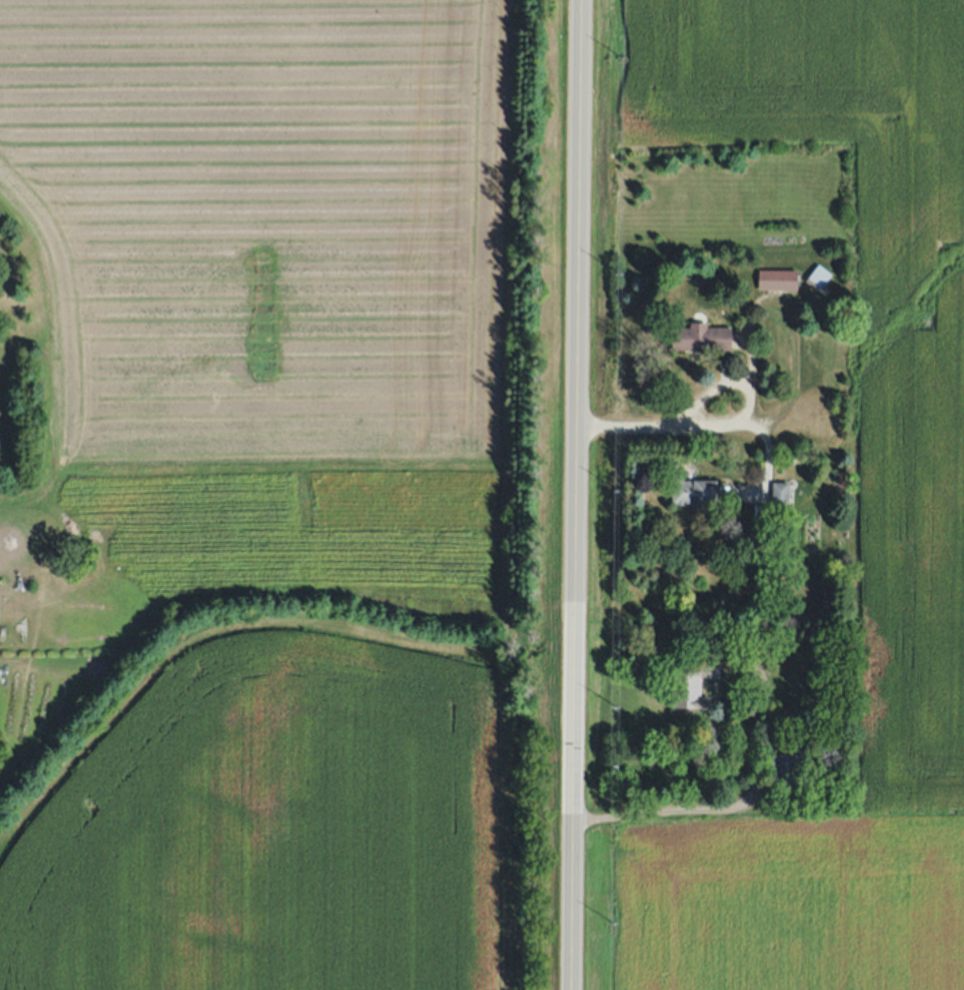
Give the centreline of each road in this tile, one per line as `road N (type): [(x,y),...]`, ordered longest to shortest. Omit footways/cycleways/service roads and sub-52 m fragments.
road 1 (primary): [(570,989),(581,0)]

